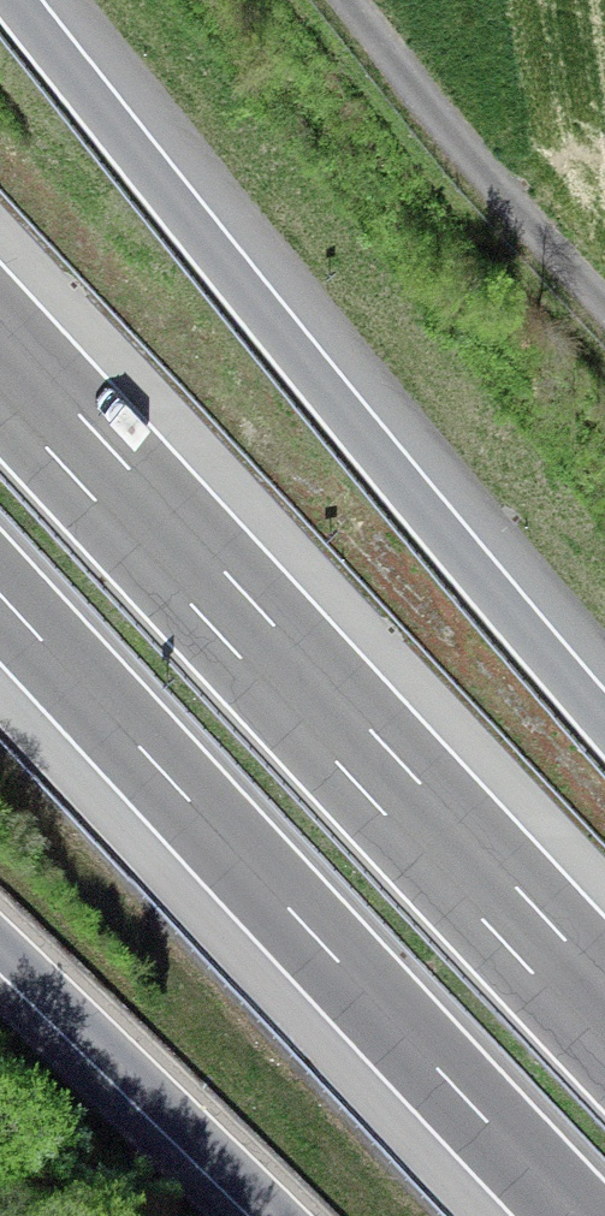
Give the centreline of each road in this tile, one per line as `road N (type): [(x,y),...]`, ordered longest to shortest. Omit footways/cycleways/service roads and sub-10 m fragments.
road 1 (motorway): [(604,723),(364,438),(14,0)]
road 2 (motorway): [(604,1015),(0,362)]
road 3 (motorway): [(0,595),(576,1215)]
road 4 (motorway): [(0,943),(280,1215)]

